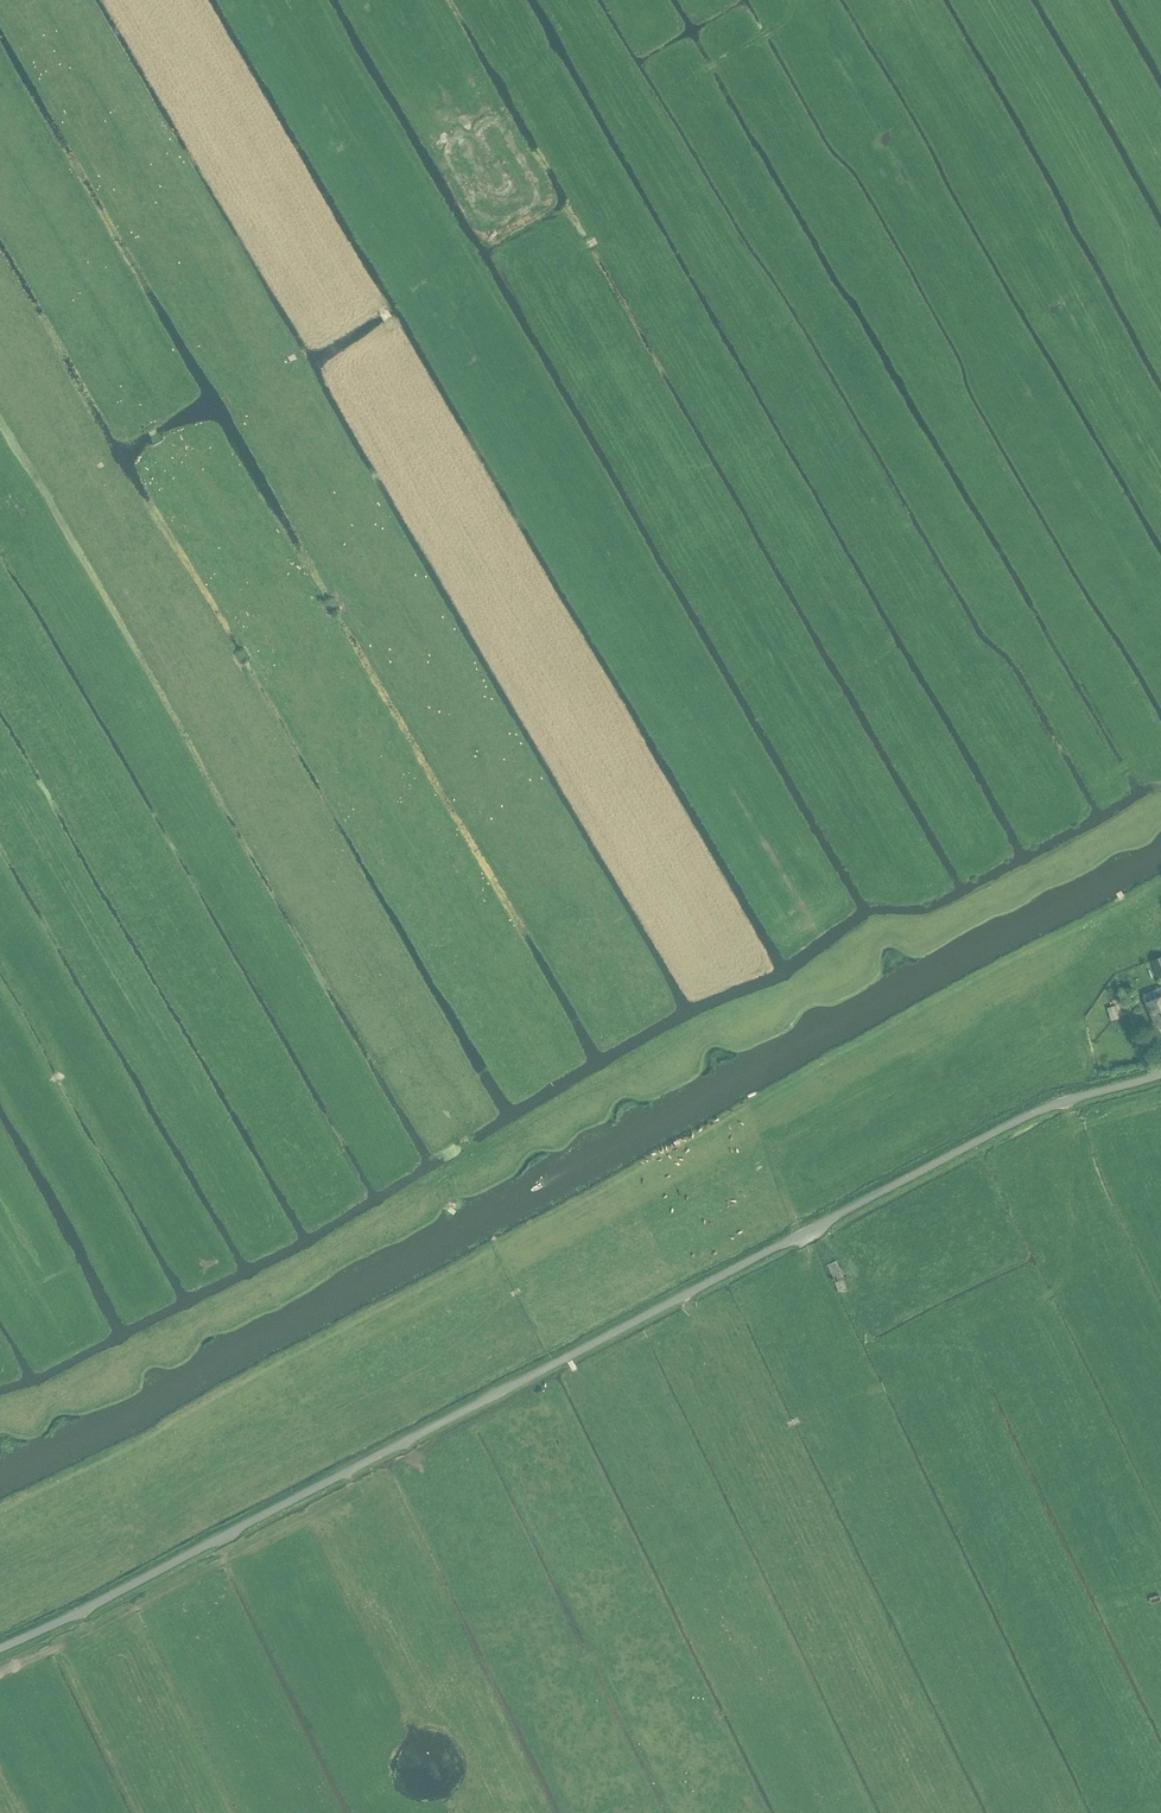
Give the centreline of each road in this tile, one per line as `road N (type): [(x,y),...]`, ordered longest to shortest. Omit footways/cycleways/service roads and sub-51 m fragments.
road 1 (unclassified): [(0,1648),(1018,1121),(1160,1075)]

